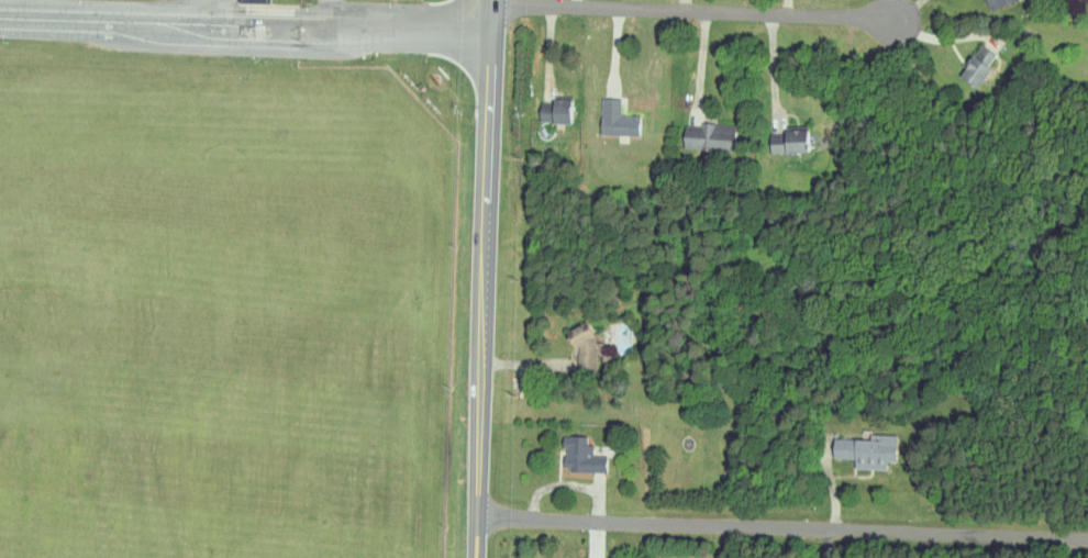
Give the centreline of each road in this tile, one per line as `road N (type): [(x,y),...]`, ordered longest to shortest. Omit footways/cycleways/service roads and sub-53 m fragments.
road 1 (residential): [(481,521),(1087,538)]
road 2 (residential): [(480,557),(500,0)]
road 3 (residential): [(499,32),(0,24)]
road 4 (residential): [(500,9),(893,19)]

